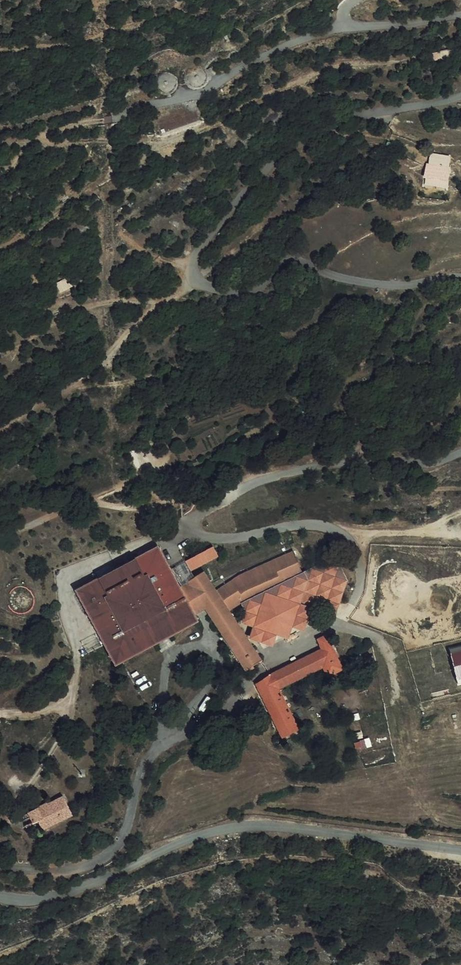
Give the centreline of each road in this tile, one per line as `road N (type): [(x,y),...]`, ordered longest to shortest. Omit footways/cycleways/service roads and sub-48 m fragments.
road 1 (track): [(460,278),(397,287),(293,261),(259,289),(239,293),(206,287),(194,266),(261,177),(304,142),(362,113),(460,95)]
road 2 (unclassified): [(460,849),(248,825),(206,833),(60,893),(0,896)]
road 3 (track): [(188,521),(231,490),(290,471),(427,463),(460,452)]
road 4 (track): [(119,116),(203,92),(274,52),(355,27)]
road 5 (track): [(188,521),(103,501),(0,537)]

